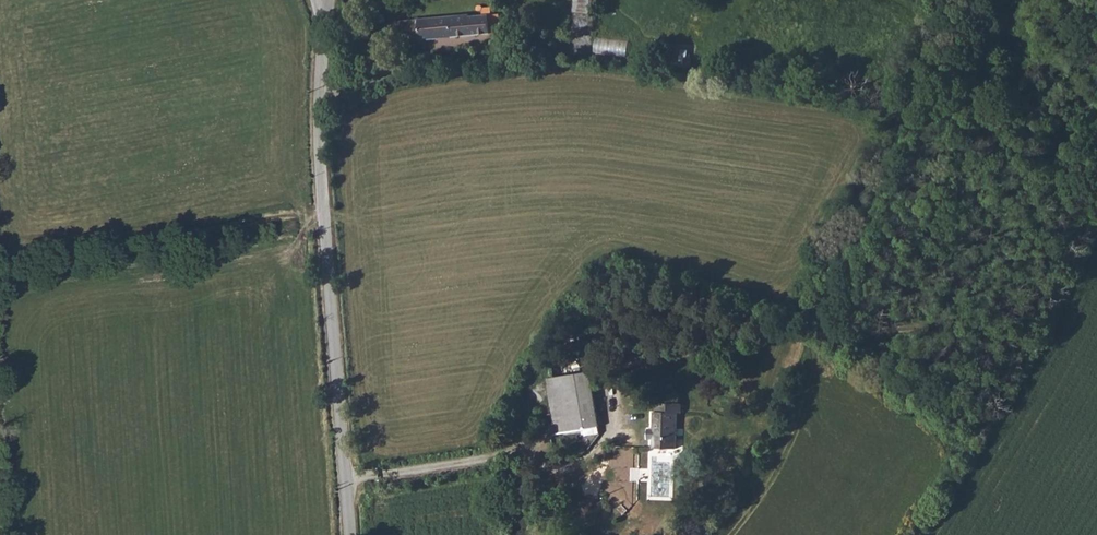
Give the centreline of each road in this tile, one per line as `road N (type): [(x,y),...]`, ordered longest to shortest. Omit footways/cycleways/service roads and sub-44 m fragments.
road 1 (tertiary): [(349,534),(321,178),(319,0)]

